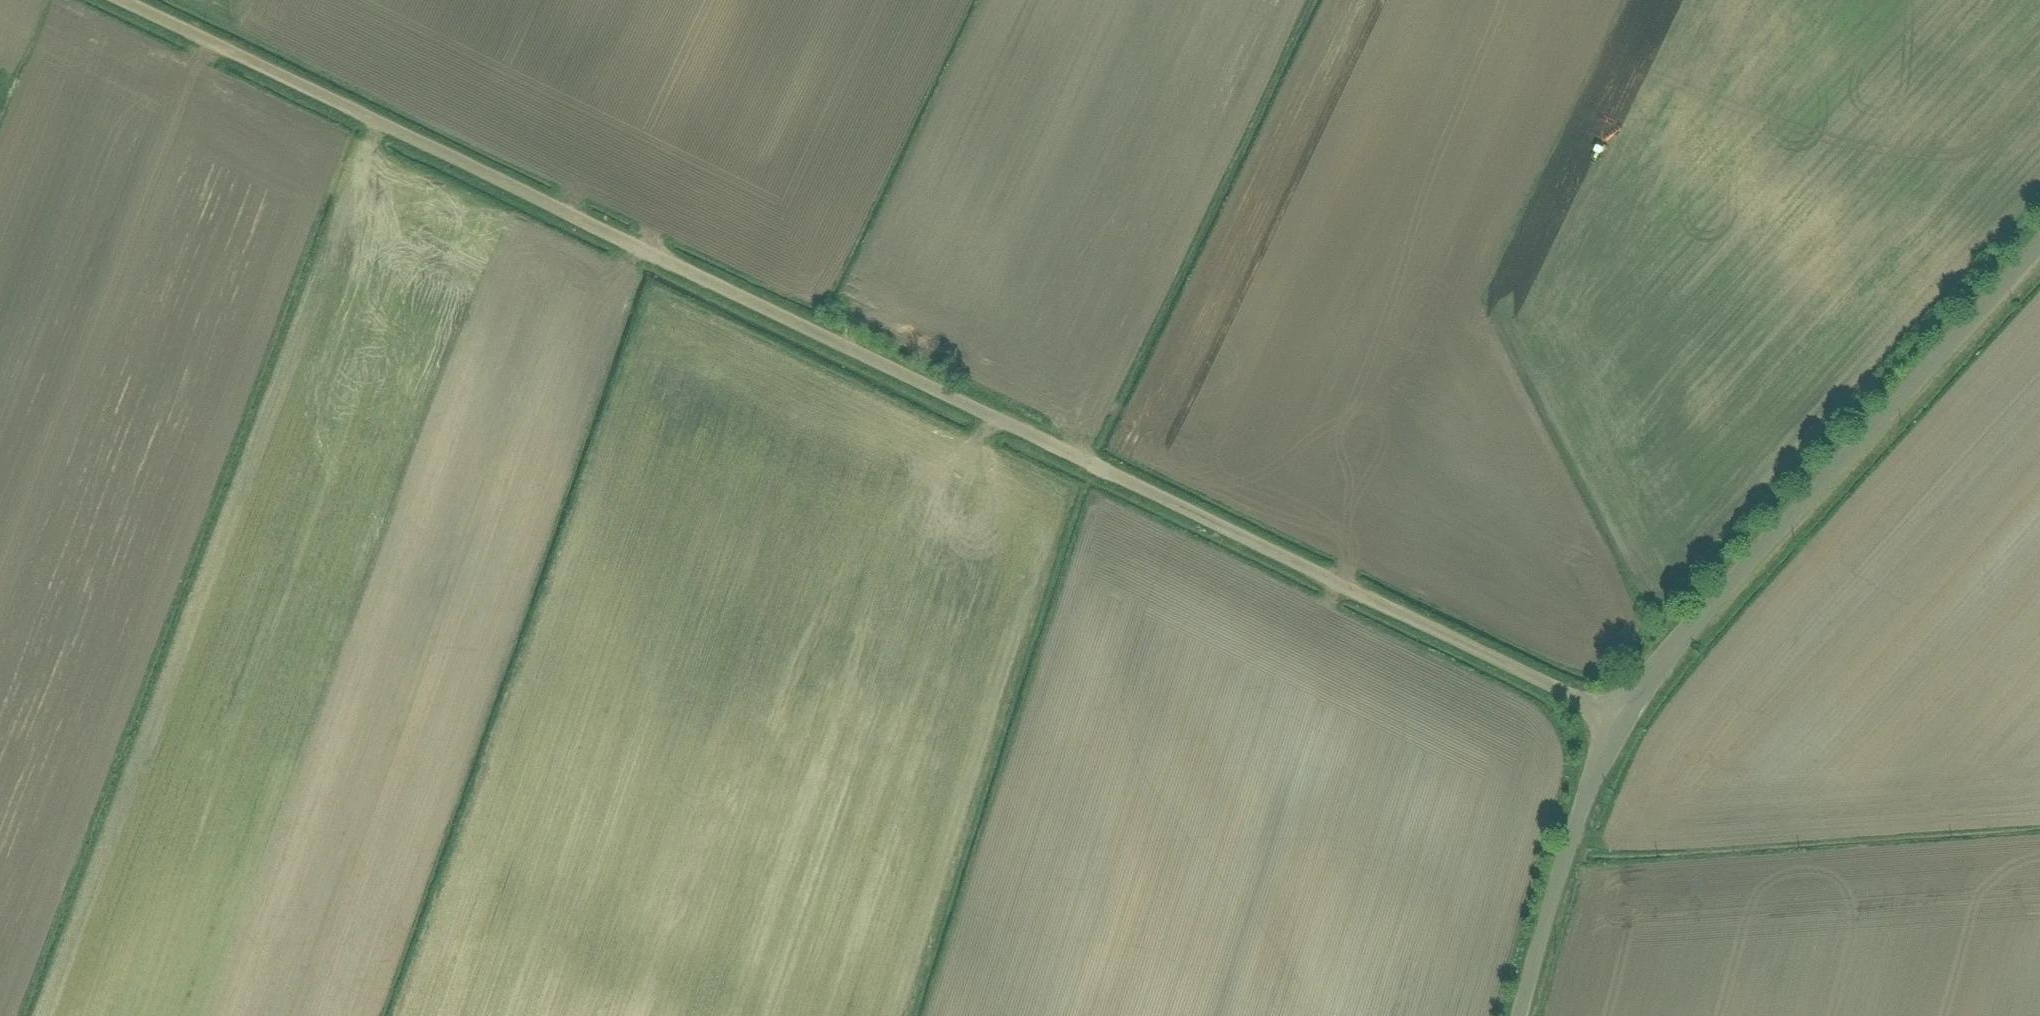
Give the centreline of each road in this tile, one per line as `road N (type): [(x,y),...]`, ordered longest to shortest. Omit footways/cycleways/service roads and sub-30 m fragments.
road 1 (unclassified): [(1611,723),(107,0)]
road 2 (unclassified): [(2039,248),(1611,723)]
road 3 (unclassified): [(1524,1015),(1611,723)]

